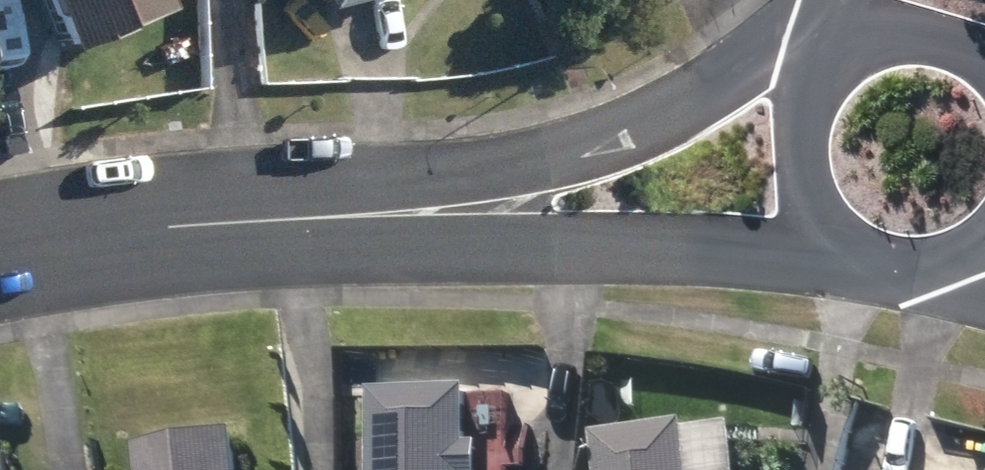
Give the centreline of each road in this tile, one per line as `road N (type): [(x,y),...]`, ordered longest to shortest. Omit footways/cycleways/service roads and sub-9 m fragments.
road 1 (residential): [(347,215),(552,156),(776,71),(844,63)]
road 2 (residential): [(856,253),(776,259),(560,247),(347,215)]
road 3 (residential): [(347,215),(178,224),(0,255)]
road 4 (residential): [(856,253),(823,223),(800,161),(815,97),(844,63)]
road 5 (residential): [(847,61),(916,38),(984,60)]

